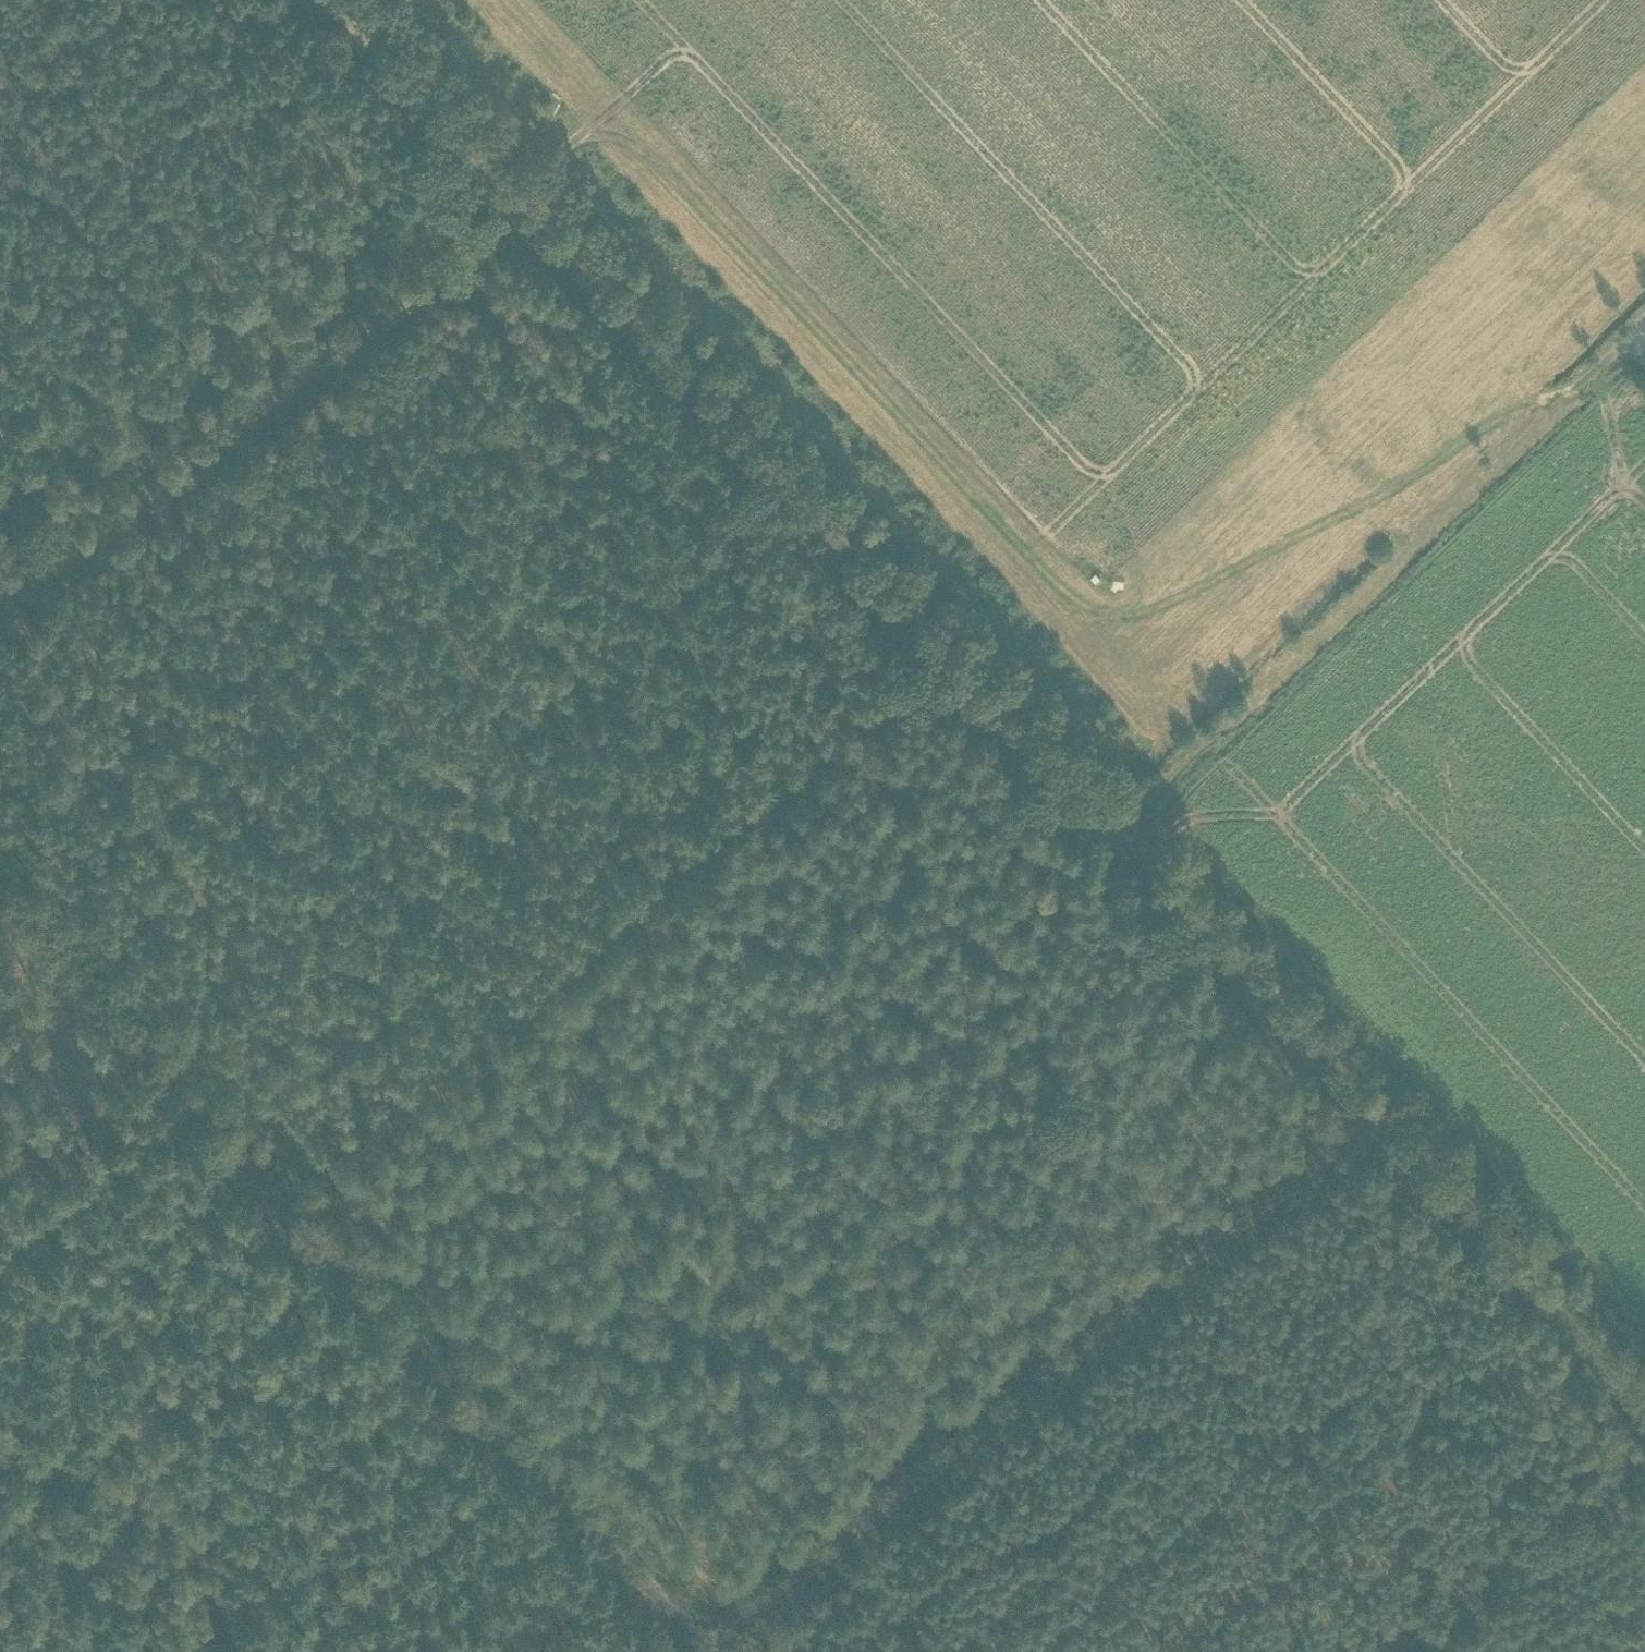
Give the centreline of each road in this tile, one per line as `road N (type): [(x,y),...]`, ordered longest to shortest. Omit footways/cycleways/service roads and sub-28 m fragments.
road 1 (track): [(719,1651),(0,911)]
road 2 (track): [(686,1651),(1373,1101)]
road 3 (track): [(1112,835),(1634,345)]

